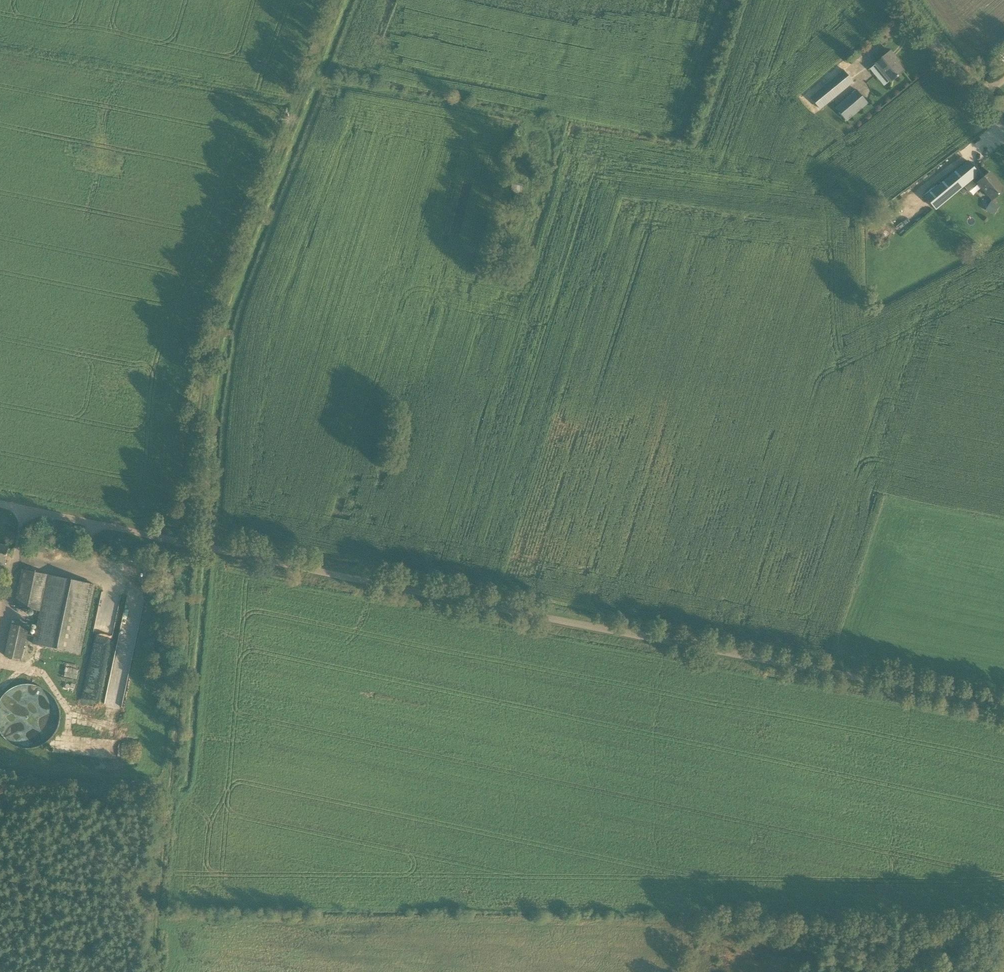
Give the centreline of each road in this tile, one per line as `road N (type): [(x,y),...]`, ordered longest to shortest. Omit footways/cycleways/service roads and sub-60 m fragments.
road 1 (unclassified): [(1003,706),(0,502)]
road 2 (track): [(336,0),(204,333),(184,538)]
road 3 (unclassified): [(1003,125),(902,0)]

